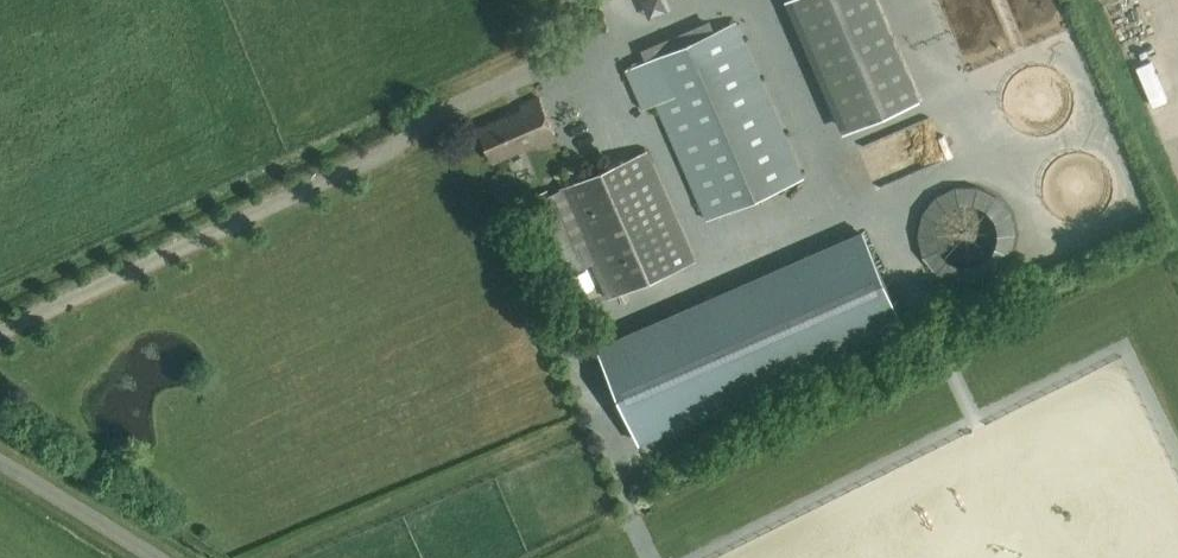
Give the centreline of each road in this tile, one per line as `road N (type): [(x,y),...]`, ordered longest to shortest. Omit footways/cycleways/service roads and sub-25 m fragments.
road 1 (track): [(0,333),(533,77),(585,71)]
road 2 (unclassified): [(155,557),(0,462)]

